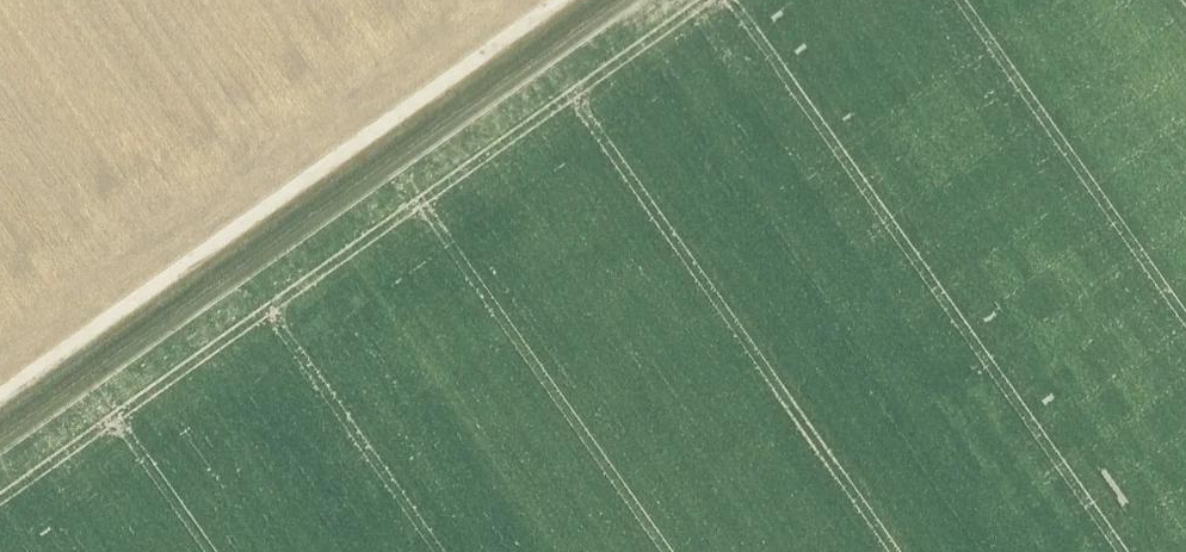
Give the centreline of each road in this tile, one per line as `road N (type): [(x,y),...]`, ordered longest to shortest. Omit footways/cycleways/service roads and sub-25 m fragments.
road 1 (track): [(557,0),(0,394)]

